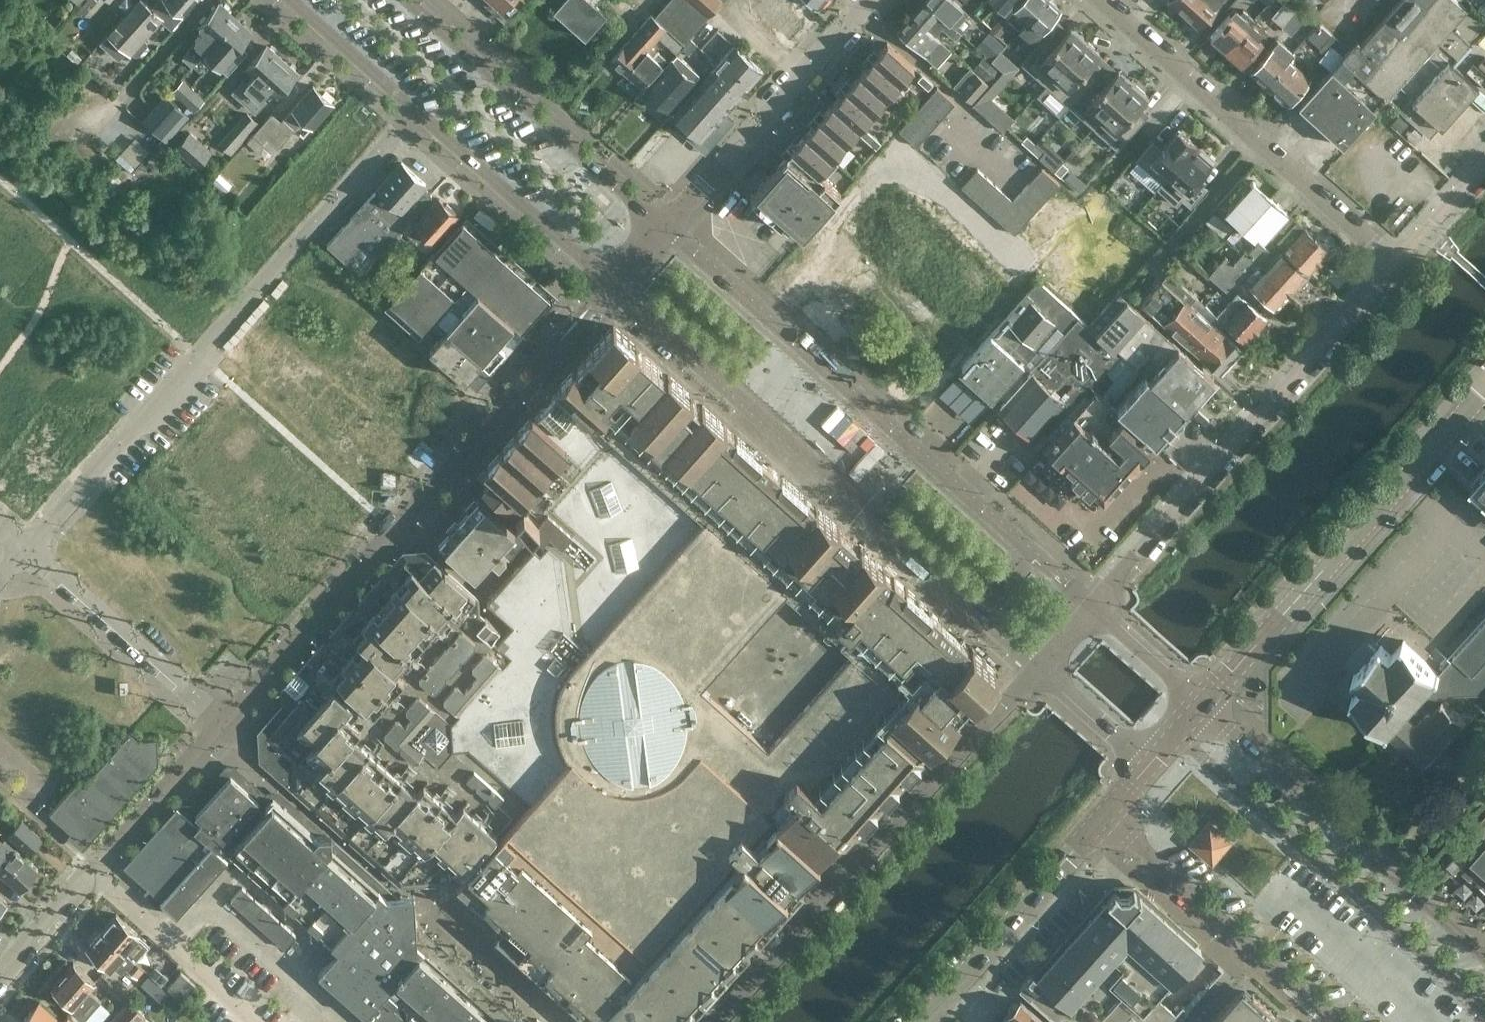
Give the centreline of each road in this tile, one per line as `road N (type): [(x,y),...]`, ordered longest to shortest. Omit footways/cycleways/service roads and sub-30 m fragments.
road 1 (residential): [(29,548),(416,111)]
road 2 (residential): [(613,285),(1040,667)]
road 3 (residential): [(1092,607),(666,227)]
road 4 (residential): [(1040,667),(716,1021)]
road 5 (residential): [(1092,607),(1394,265)]
road 6 (tertiary): [(1203,704),(1484,387)]
road 7 (residential): [(1394,265),(1098,0)]
road 8 (residential): [(1484,956),(1203,704)]
road 9 (residential): [(666,227),(406,0)]
road 10 (residential): [(1106,815),(1338,1021)]
road 11 (residential): [(666,227),(870,0)]
road 12 (tertiary): [(920,1021),(1106,815)]
road 13 (residential): [(416,111),(613,285)]
road 14 (residential): [(220,717),(29,548)]
road 15 (residential): [(291,0),(416,111)]
road 16 (residential): [(1203,704),(1092,607)]
road 17 (residential): [(1040,667),(1149,765)]
road 18 (residential): [(0,971),(91,865)]
road 19 (residential): [(1394,265),(1484,165)]

